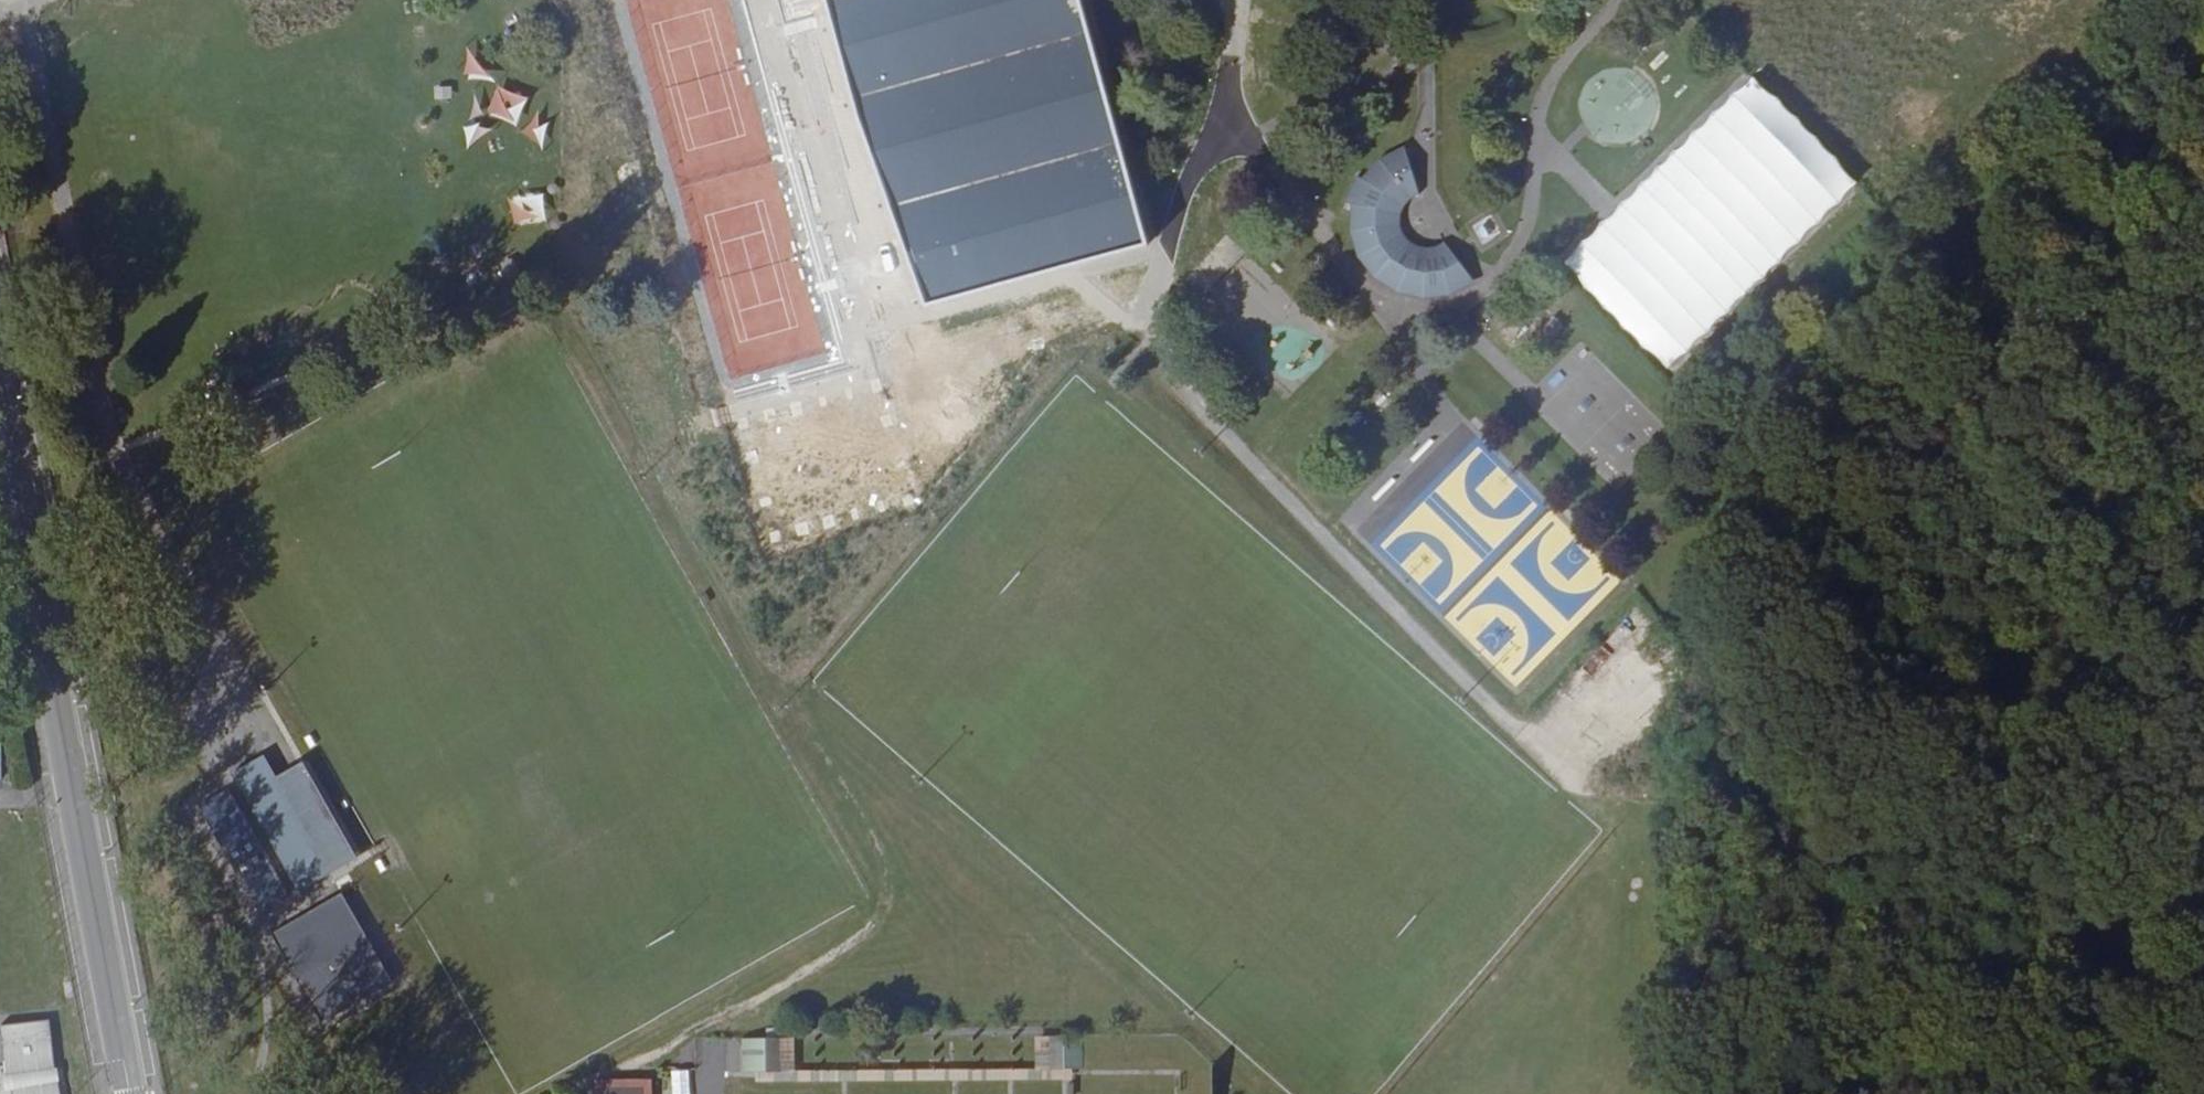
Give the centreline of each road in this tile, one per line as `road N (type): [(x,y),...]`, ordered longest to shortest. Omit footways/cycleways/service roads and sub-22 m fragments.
road 1 (residential): [(0,419),(129,1093)]

